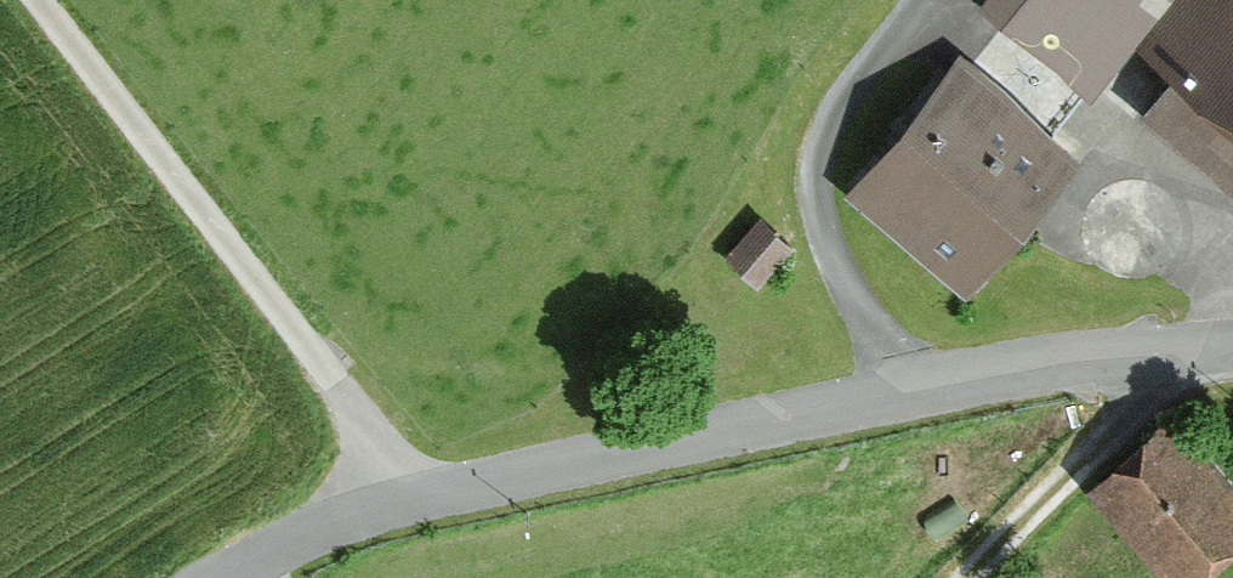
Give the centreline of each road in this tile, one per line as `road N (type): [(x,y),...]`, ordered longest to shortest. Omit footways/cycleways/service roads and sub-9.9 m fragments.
road 1 (residential): [(1232,351),(890,402),(392,506)]
road 2 (track): [(38,0),(336,383),(392,506)]
road 3 (track): [(914,0),(813,132),(821,261),(890,402)]
road 4 (unclassified): [(392,506),(285,545),(224,577)]

